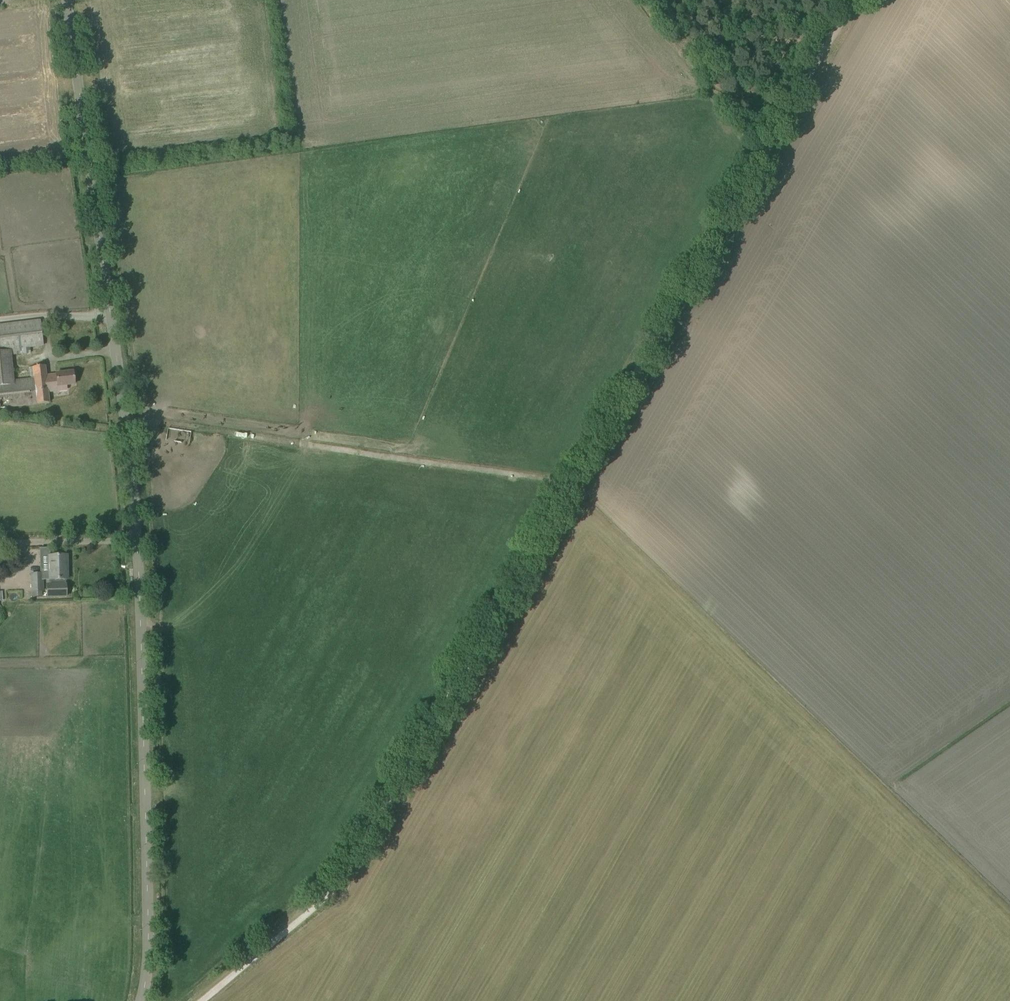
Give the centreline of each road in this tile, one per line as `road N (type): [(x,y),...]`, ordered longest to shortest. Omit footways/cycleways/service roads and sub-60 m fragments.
road 1 (track): [(851,0),(364,849),(320,901),(199,1000)]
road 2 (unclassified): [(140,1000),(147,915),(137,550),(66,0)]
road 3 (track): [(903,789),(1009,715)]

